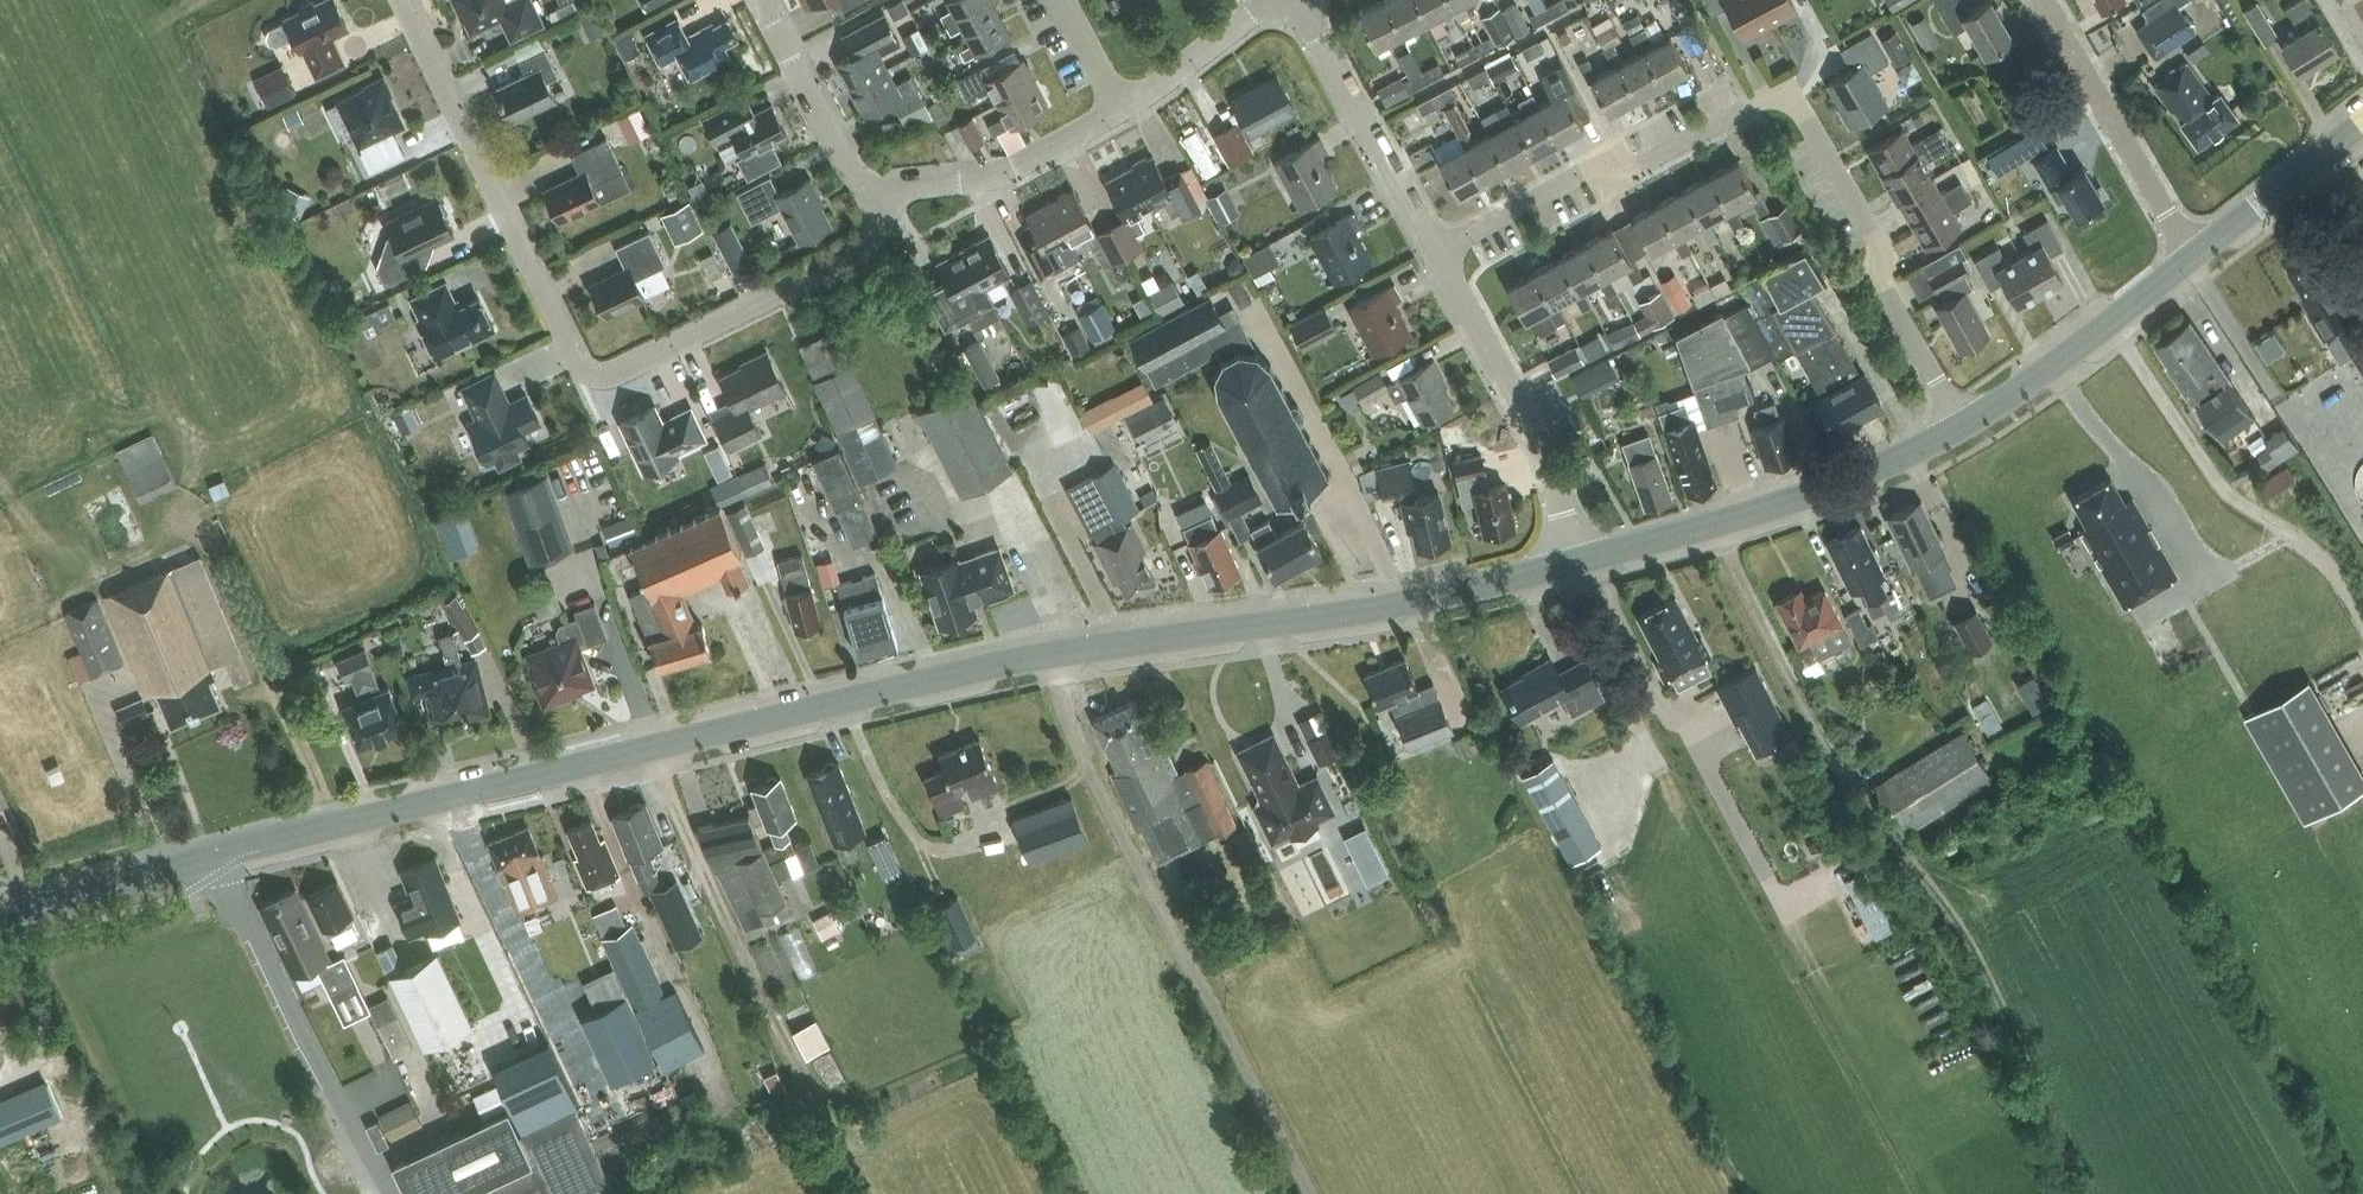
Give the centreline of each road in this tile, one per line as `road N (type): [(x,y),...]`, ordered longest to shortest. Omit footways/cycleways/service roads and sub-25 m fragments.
road 1 (secondary): [(222,852),(1038,659),(1382,608),(1576,564)]
road 2 (residential): [(892,191),(877,237),(861,255),(616,373),(588,371),(576,362),(403,0)]
road 3 (track): [(2091,1193),(1958,919),(1877,827),(1811,719),(1717,524)]
road 4 (residential): [(1962,426),(1886,290),(1875,240),(1791,101),(1749,105),(1640,165),(1583,177),(1434,253)]
road 5 (track): [(1038,659),(1311,1193)]
road 6 (secondary): [(1576,564),(1809,495),(1962,426)]
road 7 (unclassified): [(222,852),(240,908),(383,1193)]
road 8 (residential): [(1576,564),(1544,455),(1434,253)]
road 9 (residential): [(2194,257),(2044,0)]
road 10 (secondary): [(1962,426),(2194,257)]
road 11 (residential): [(1434,253),(1300,0)]
road 12 (residential): [(892,191),(989,179),(1122,111)]
road 13 (residential): [(761,0),(849,170),(876,191),(892,191)]
road 14 (secondary): [(0,920),(222,852)]
road 15 (secondary): [(2194,257),(2362,123)]
road 16 (residential): [(1122,111),(1275,0)]
road 17 (residential): [(1122,111),(1065,0)]

